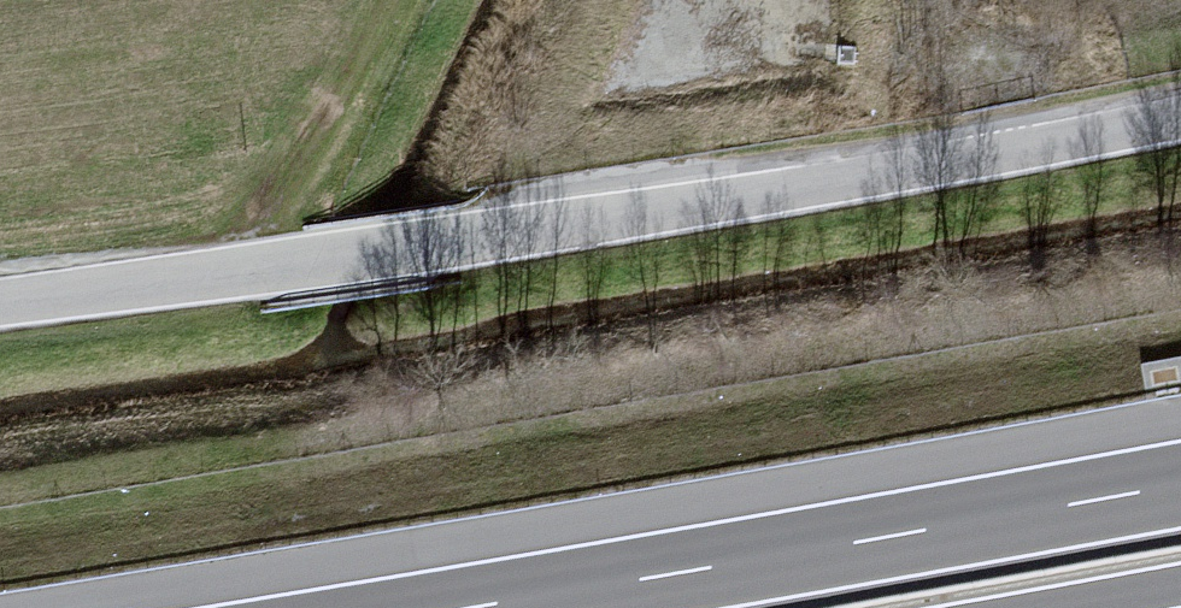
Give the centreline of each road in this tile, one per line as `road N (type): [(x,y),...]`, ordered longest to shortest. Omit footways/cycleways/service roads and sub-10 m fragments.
road 1 (unclassified): [(1180,115),(463,242),(0,303)]
road 2 (motorway): [(1180,482),(446,607)]
road 3 (track): [(1006,149),(995,77),(945,0)]

